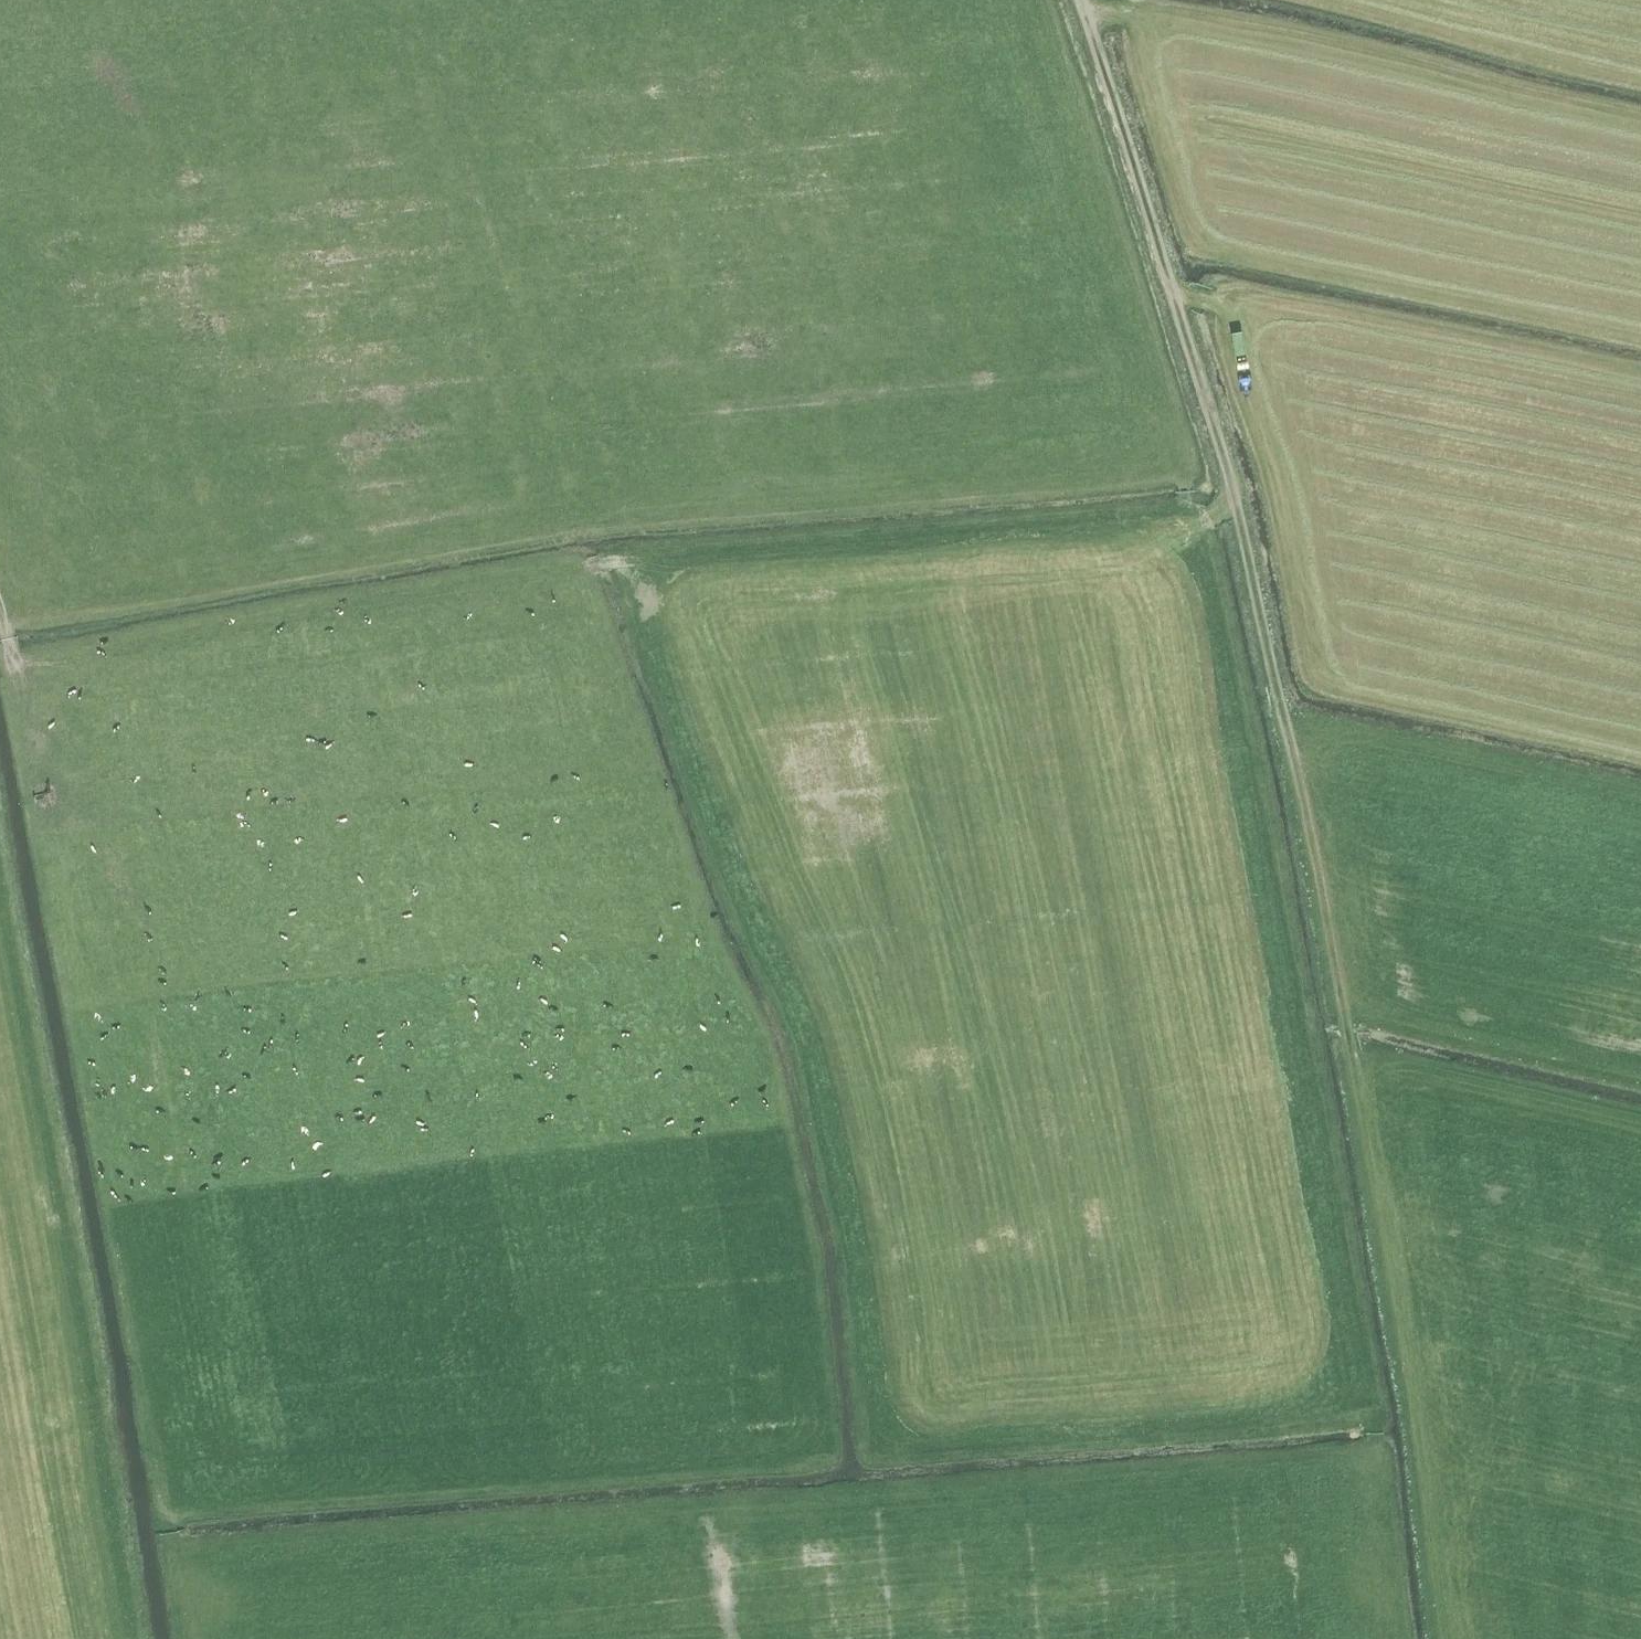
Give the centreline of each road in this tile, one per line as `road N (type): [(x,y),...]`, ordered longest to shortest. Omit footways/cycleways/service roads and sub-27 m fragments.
road 1 (track): [(1081,0),(1220,441),(1305,801)]

